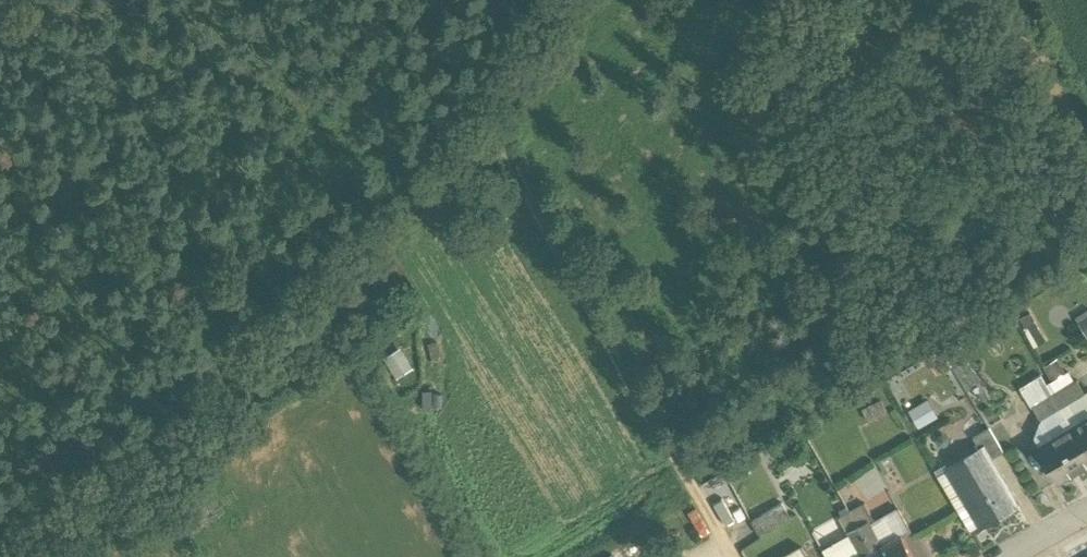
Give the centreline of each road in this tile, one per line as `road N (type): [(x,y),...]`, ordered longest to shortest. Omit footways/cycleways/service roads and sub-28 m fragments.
road 1 (track): [(501,120),(456,140),(192,389),(0,542)]
road 2 (track): [(714,521),(501,120)]
road 3 (track): [(1009,0),(1086,148)]
road 4 (track): [(501,120),(582,0)]

